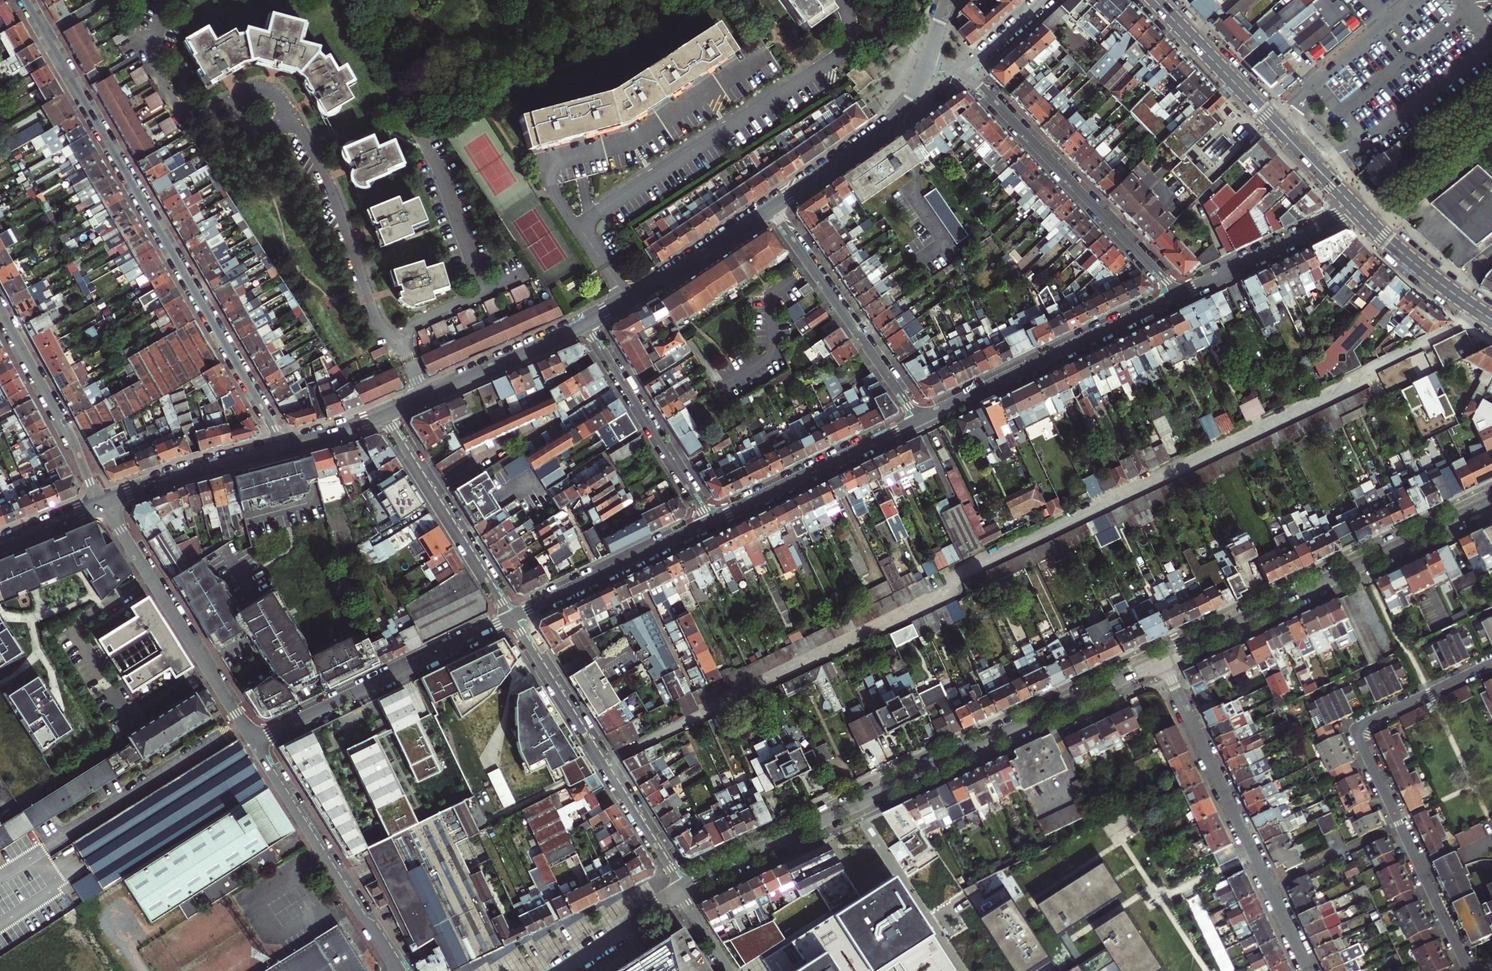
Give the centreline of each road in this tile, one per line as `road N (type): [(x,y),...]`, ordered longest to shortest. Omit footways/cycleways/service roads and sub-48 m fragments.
road 1 (residential): [(679,890),(1161,659)]
road 2 (tertiary): [(282,445),(27,0)]
road 3 (residential): [(1491,662),(1358,731),(1469,970)]
road 4 (residential): [(1161,659),(1491,502)]
road 5 (residential): [(1309,970),(1161,659)]
road 6 (residential): [(514,617),(679,890)]
road 7 (residential): [(1177,294),(965,69)]
road 8 (primary): [(1154,0),(1355,208)]
road 9 (residential): [(253,740),(514,617)]
road 10 (residential): [(920,419),(1177,294)]
road 11 (residential): [(102,502),(253,740)]
road 12 (residential): [(253,740),(393,970)]
road 13 (residential): [(284,104),(340,216),(377,323),(400,343)]
road 14 (residential): [(920,419),(773,207)]
road 15 (residential): [(386,414),(514,617)]
road 16 (residential): [(709,522),(920,419)]
road 17 (residential): [(589,322),(709,522)]
road 18 (residential): [(0,309),(102,502)]
road 19 (tertiary): [(589,322),(773,207)]
road 20 (tertiary): [(773,207),(903,112),(928,62)]
road 21 (residential): [(514,617),(709,522)]
road 22 (residential): [(1177,294),(1355,208)]
road 23 (tertiary): [(102,502),(282,445)]
road 24 (tertiary): [(425,395),(589,322)]
road 25 (primary): [(1355,208),(1491,320)]
road 26 (residential): [(565,970),(679,890)]
road 27 (residential): [(516,279),(411,326),(400,343)]
road 28 (residential): [(151,43),(178,107),(240,105)]

